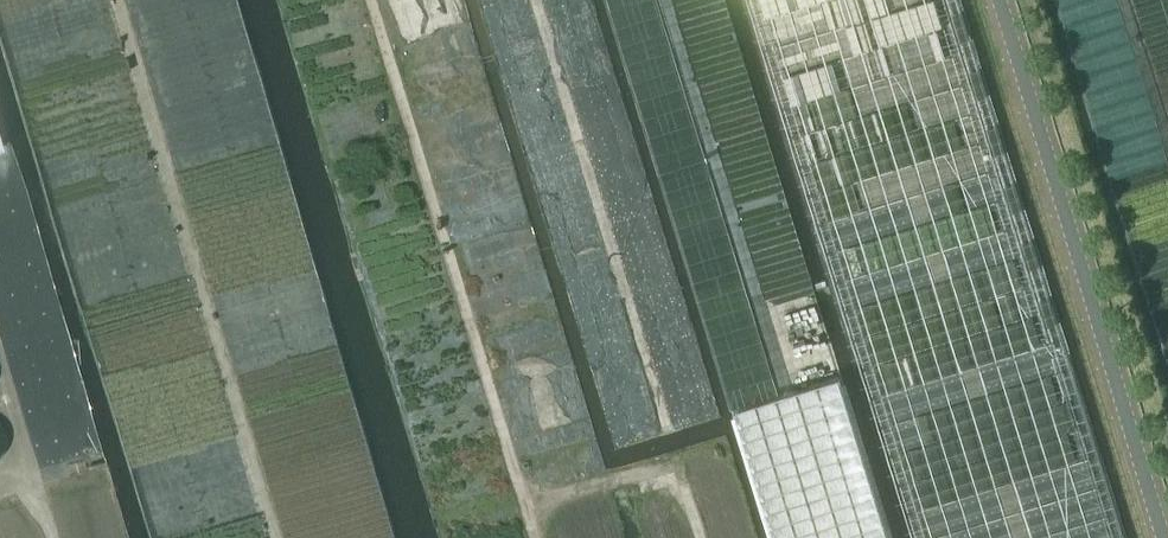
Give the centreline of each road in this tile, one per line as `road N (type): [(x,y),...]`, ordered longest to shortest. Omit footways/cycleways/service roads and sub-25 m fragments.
road 1 (track): [(1022,537),(855,0)]
road 2 (unclassified): [(1165,537),(998,0)]
road 3 (track): [(528,537),(367,0)]
road 4 (track): [(272,537),(112,0)]
road 5 (track): [(709,537),(550,0)]
road 6 (track): [(0,386),(45,537)]

